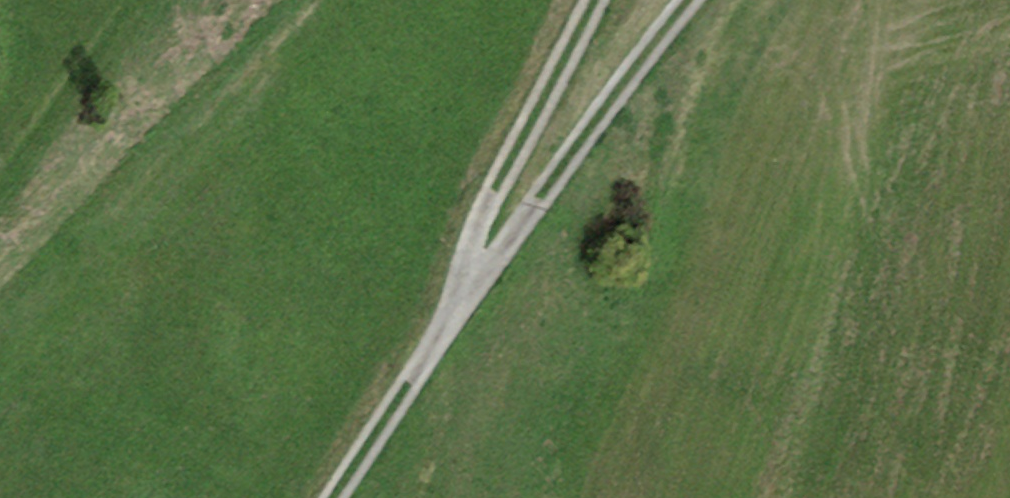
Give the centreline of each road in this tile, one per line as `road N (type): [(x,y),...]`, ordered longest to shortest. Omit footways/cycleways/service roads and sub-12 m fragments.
road 1 (track): [(705,0),(343,497)]
road 2 (track): [(602,0),(492,215),(458,331)]

